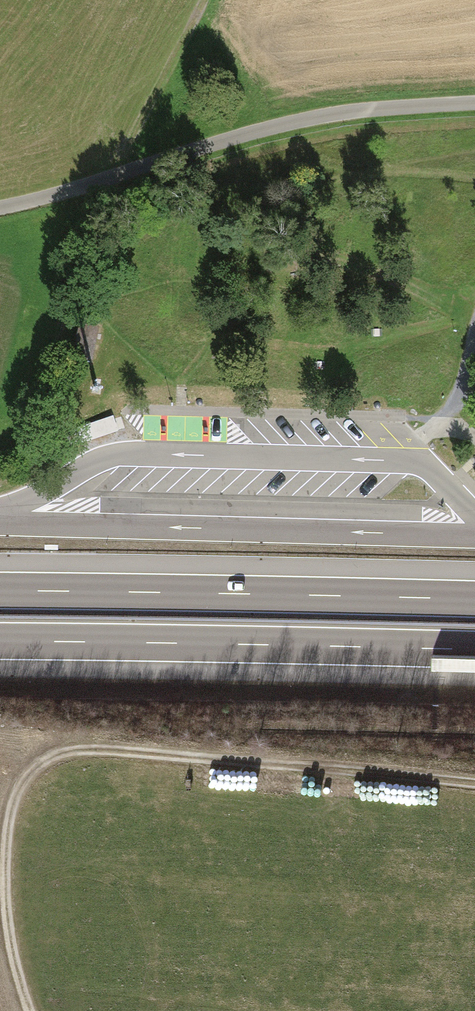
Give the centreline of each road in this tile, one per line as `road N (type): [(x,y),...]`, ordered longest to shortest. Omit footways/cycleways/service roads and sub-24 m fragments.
road 1 (track): [(28,1010),(11,951),(9,844),(22,779),(73,751),(474,790)]
road 2 (track): [(0,211),(344,115),(474,106)]
road 3 (motorway): [(474,599),(0,591)]
road 4 (motorway): [(0,642),(474,650)]
road 5 (track): [(111,179),(203,0)]

